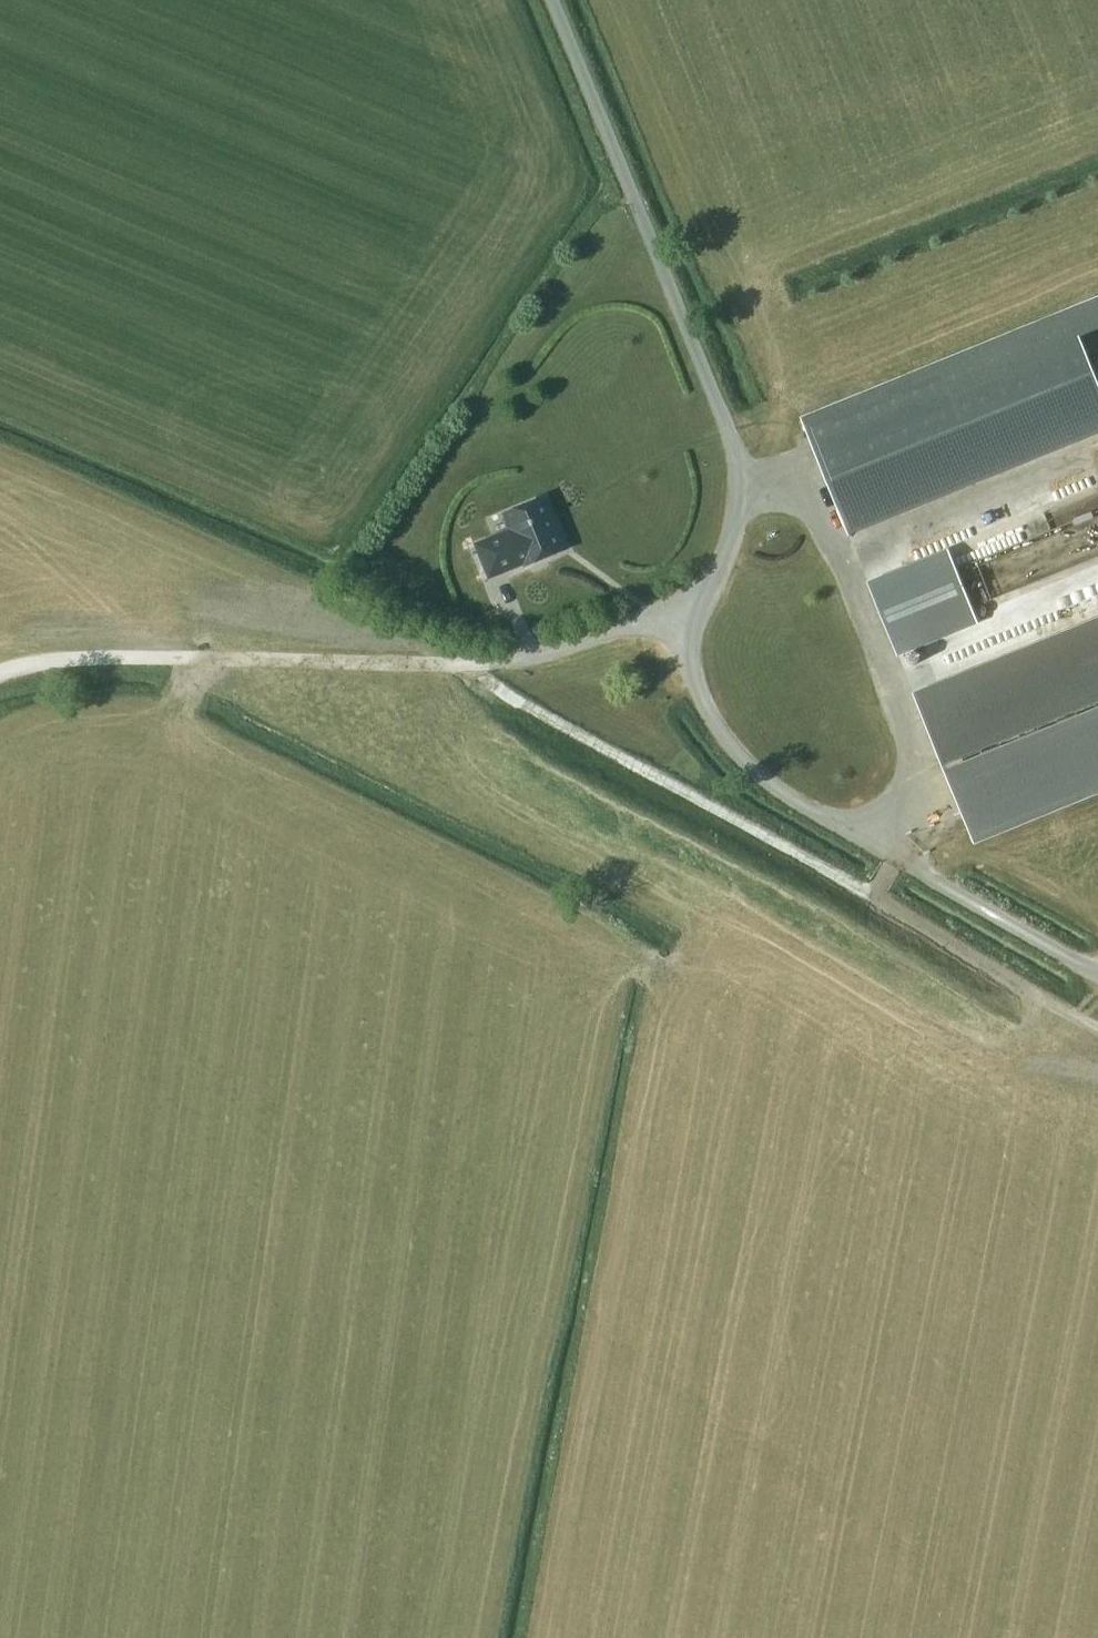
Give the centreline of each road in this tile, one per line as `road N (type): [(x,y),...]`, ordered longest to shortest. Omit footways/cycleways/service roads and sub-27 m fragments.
road 1 (track): [(0,674),(44,660),(455,661),(609,635),(676,607)]

